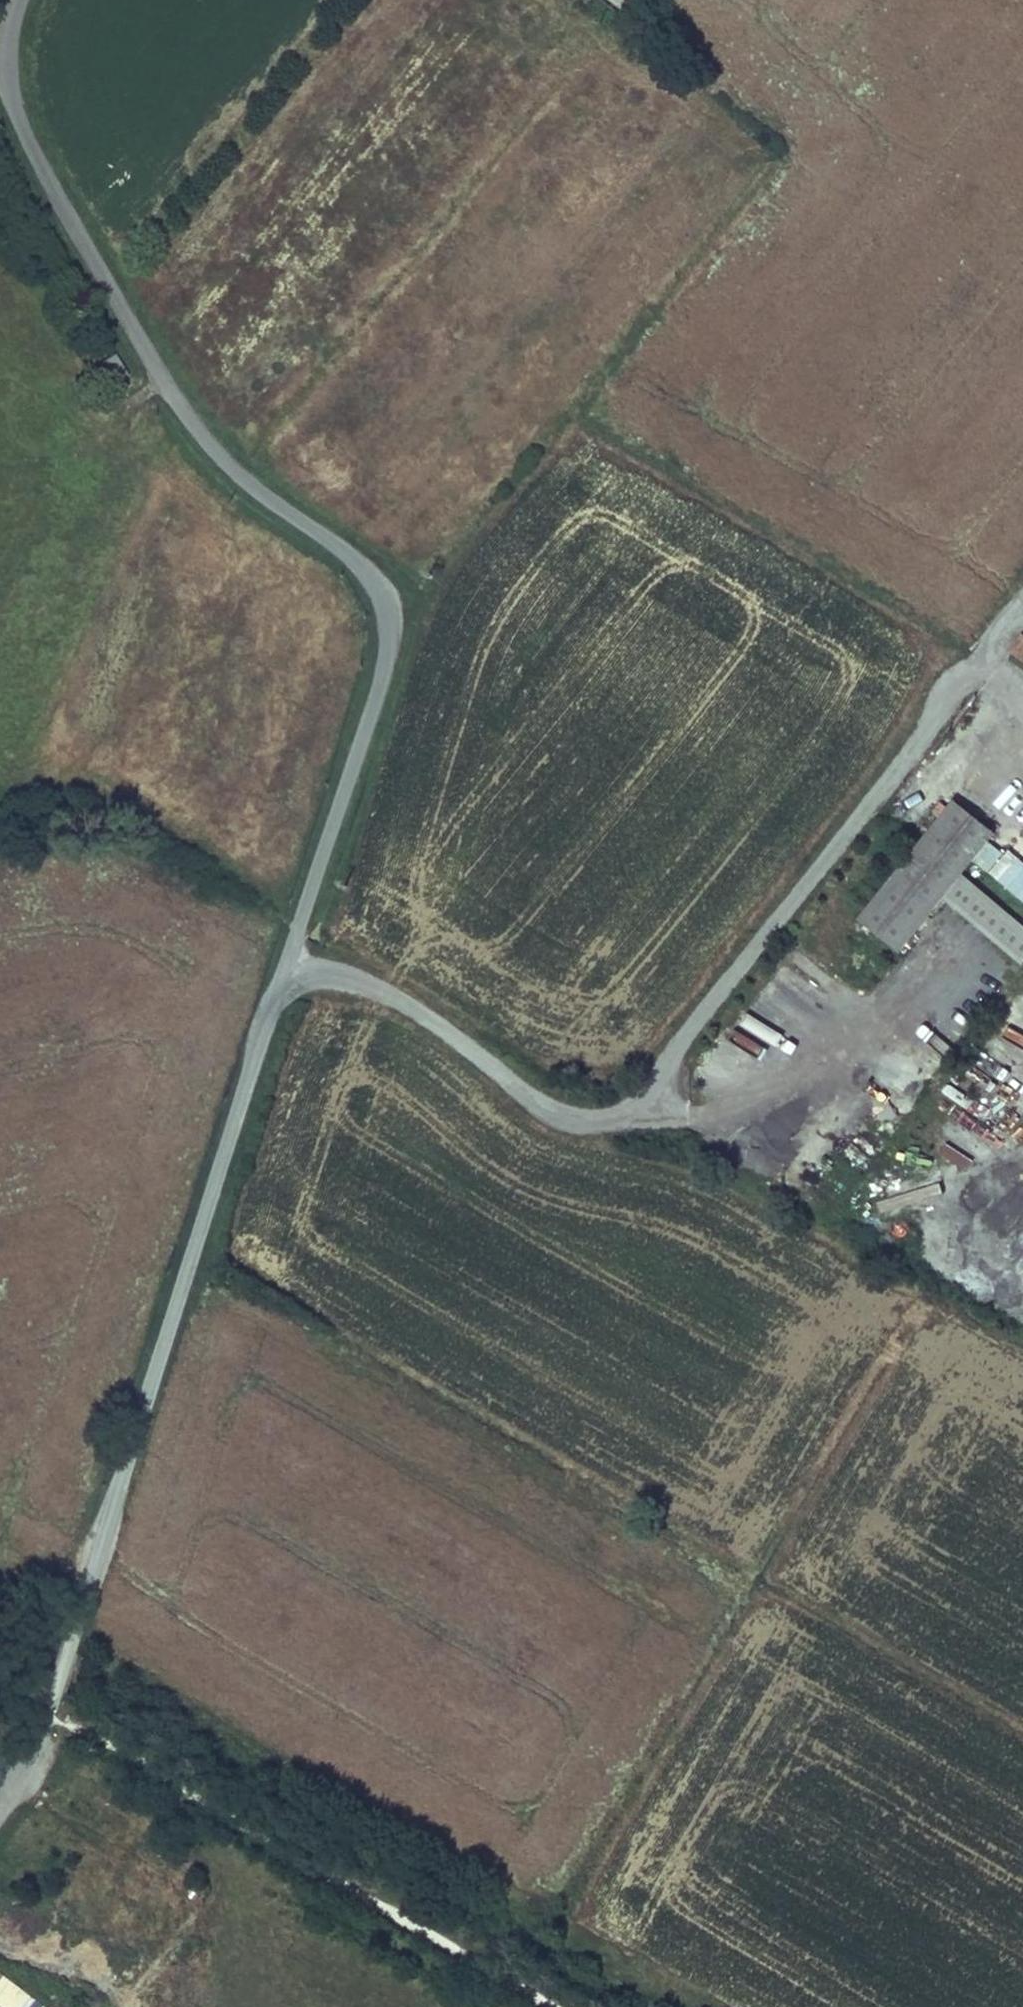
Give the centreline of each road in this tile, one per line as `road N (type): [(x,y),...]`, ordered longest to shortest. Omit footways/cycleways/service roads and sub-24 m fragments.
road 1 (unclassified): [(0,1806),(52,1701),(381,687),(390,633),(364,570),(234,471),(158,372),(27,140),(8,67),(21,0)]

